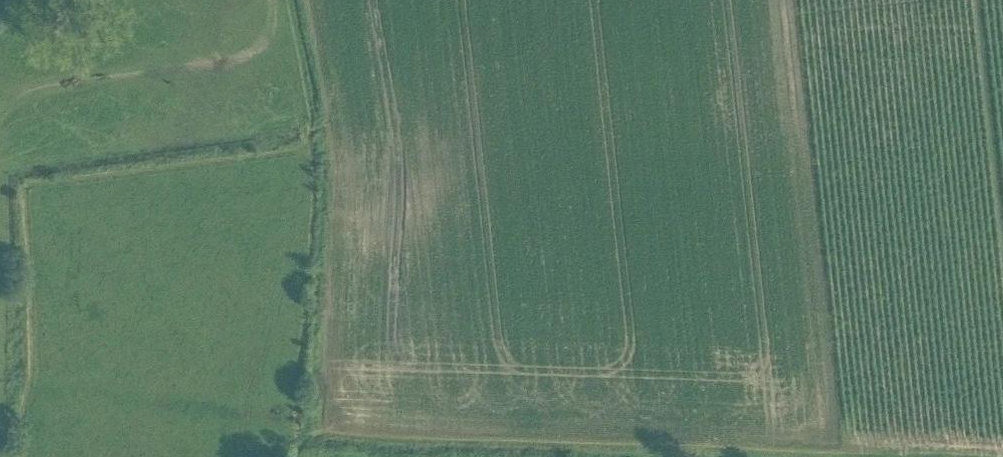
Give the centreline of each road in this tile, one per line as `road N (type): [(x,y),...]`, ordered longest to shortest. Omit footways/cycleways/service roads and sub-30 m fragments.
road 1 (track): [(314,146),(328,423),(992,456)]
road 2 (track): [(293,0),(314,146)]

